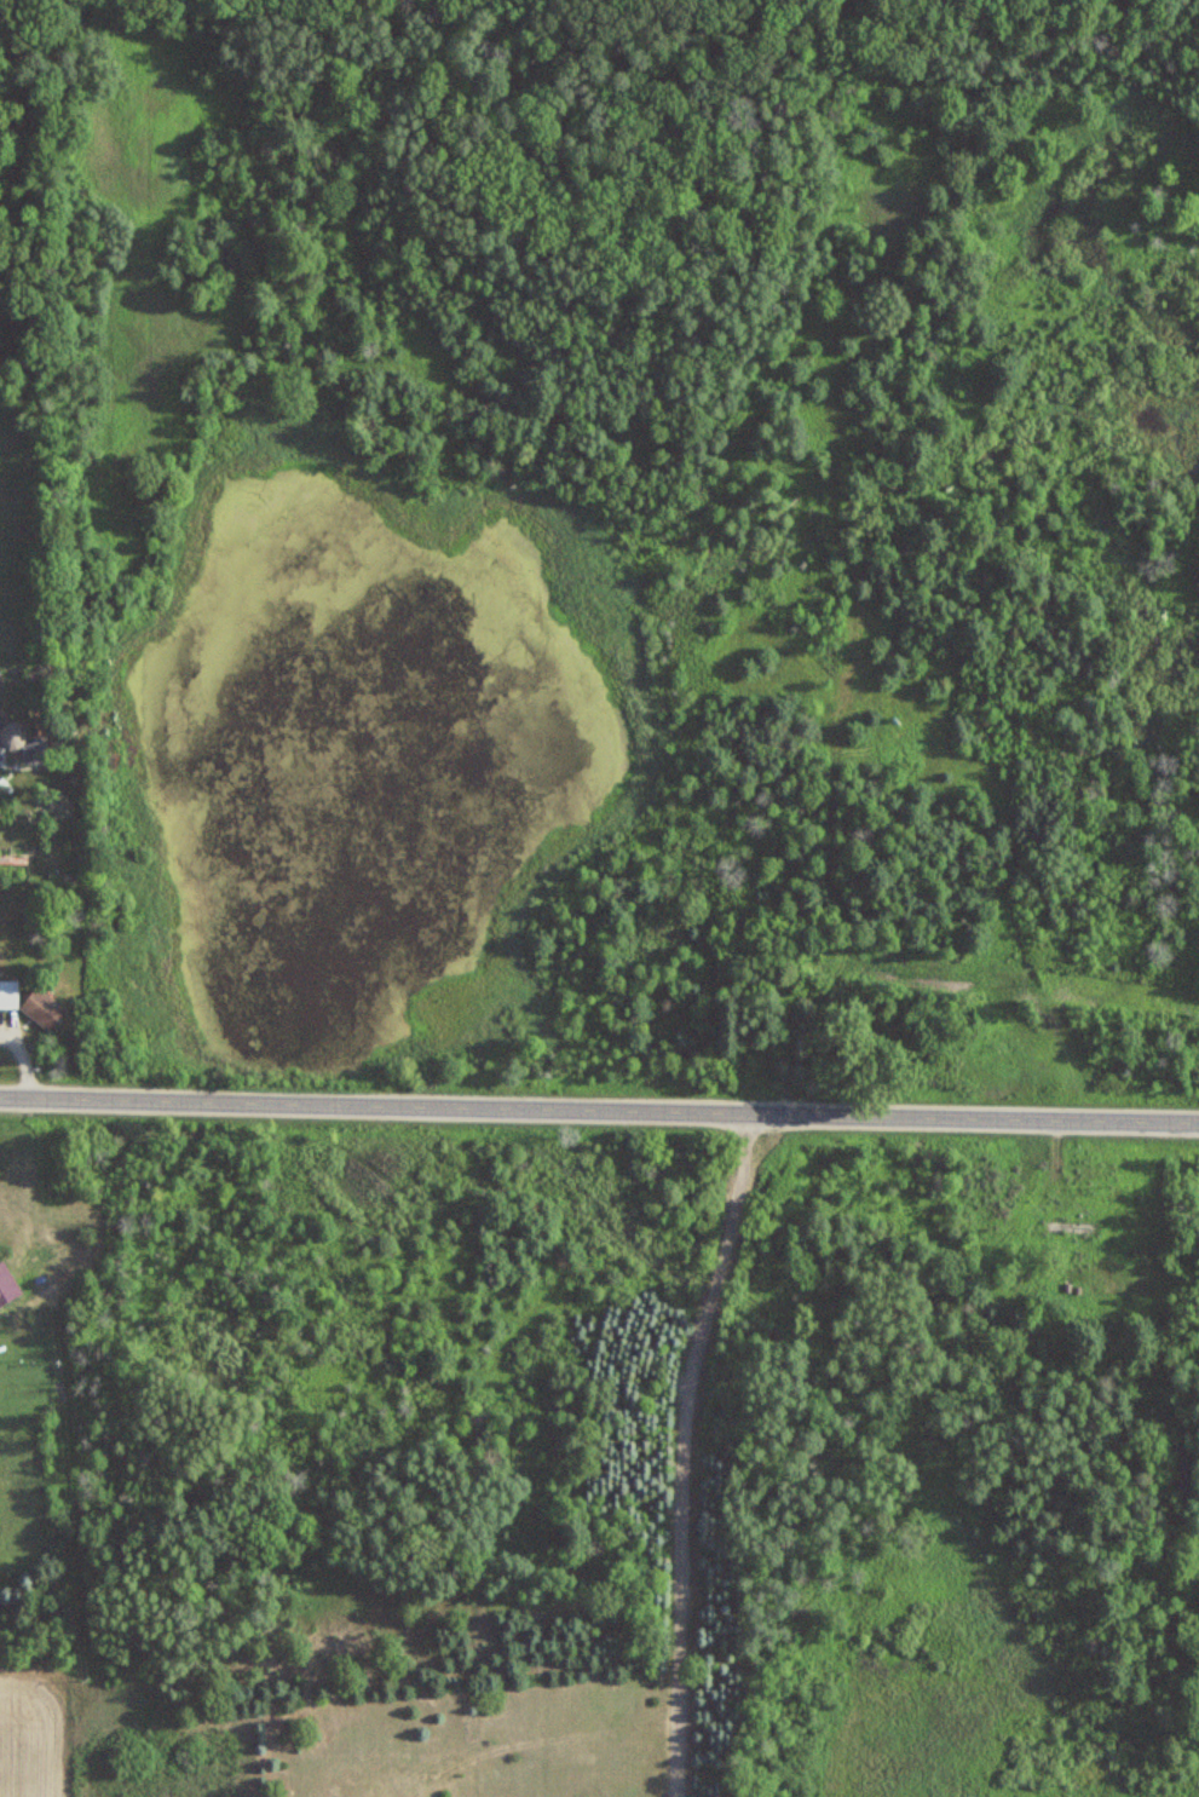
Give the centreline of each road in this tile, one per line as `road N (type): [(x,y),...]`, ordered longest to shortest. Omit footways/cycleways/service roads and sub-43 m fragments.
road 1 (tertiary): [(0,1097),(1198,1126)]

